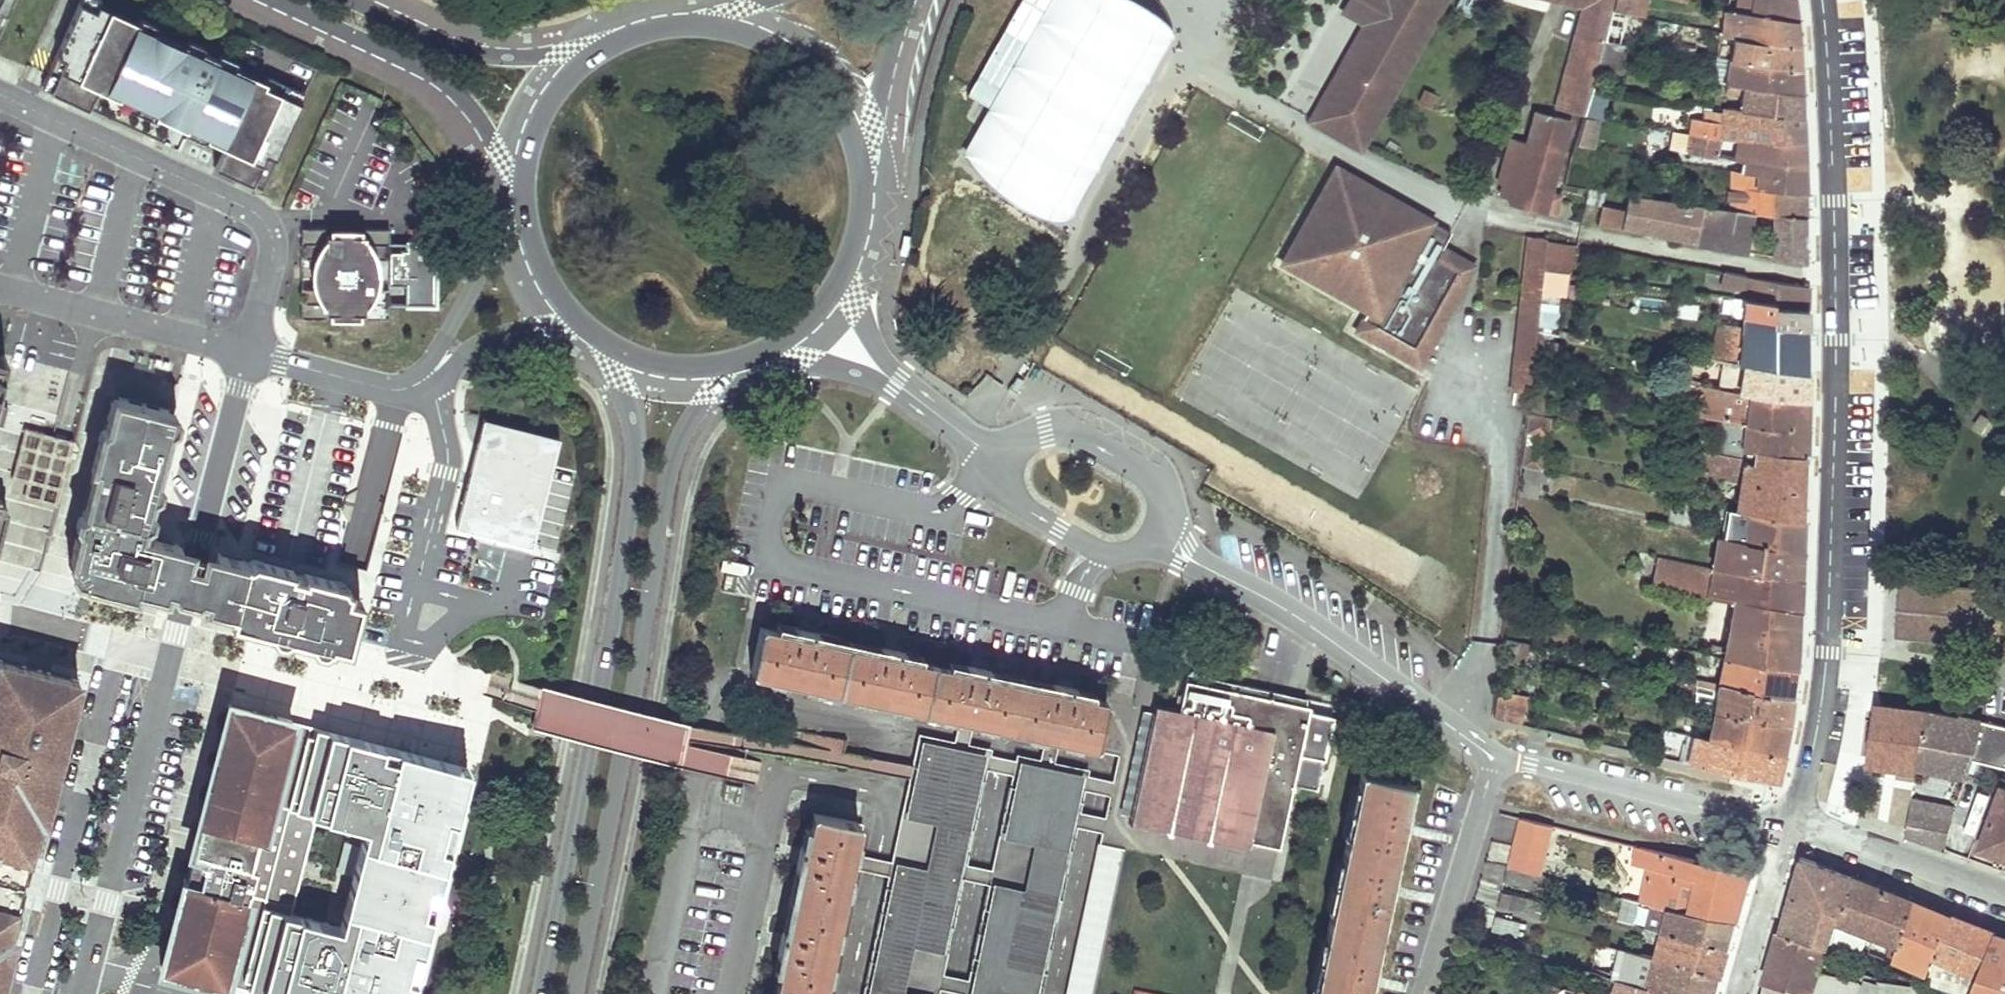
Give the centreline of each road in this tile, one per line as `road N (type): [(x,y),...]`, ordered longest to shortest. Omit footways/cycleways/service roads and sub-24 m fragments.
road 1 (residential): [(1822,0),(1836,341),(1828,647),(1792,818)]
road 2 (residential): [(83,993),(250,352)]
road 3 (secondary): [(574,993),(673,456),(725,374)]
road 4 (secondary): [(617,361),(637,451),(540,993)]
road 5 (residential): [(0,95),(261,218),(274,250),(250,352)]
road 6 (residential): [(1153,541),(1302,621),(1492,758)]
road 7 (tertiary): [(274,0),(449,89),(493,143),(516,199)]
road 8 (residential): [(1789,829),(1492,758)]
road 9 (tertiary): [(607,39),(545,56),(495,55),(450,44),(351,0)]
road 10 (secondary): [(872,174),(830,81),(807,59),(762,33),(683,16)]
road 11 (residential): [(0,291),(250,352)]
road 12 (residential): [(1492,758),(1425,993)]
road 13 (residential): [(1153,541),(1165,513),(1157,483),(1085,436),(1034,433),(999,460)]
road 14 (residential): [(2004,895),(1792,818)]
road 15 (residential): [(999,460),(1001,483),(1019,506),(1098,550),(1127,552),(1153,541)]
road 16 (secondary): [(607,39),(576,63),(534,115),(516,199)]
road 17 (residential): [(250,352),(397,391),(430,377)]
road 18 (unclassified): [(517,212),(489,250),(430,377)]
road 19 (secondary): [(872,174),(919,0)]
road 20 (residential): [(1789,829),(1742,993)]
road 21 (unclassified): [(430,377),(501,338),(587,340)]
road 22 (residential): [(767,360),(852,370),(924,404)]
road 23 (residential): [(924,404),(877,351),(853,275)]
road 24 (secondary): [(517,212),(536,279),(587,340)]
road 25 (secondary): [(767,360),(834,306),(853,275)]

